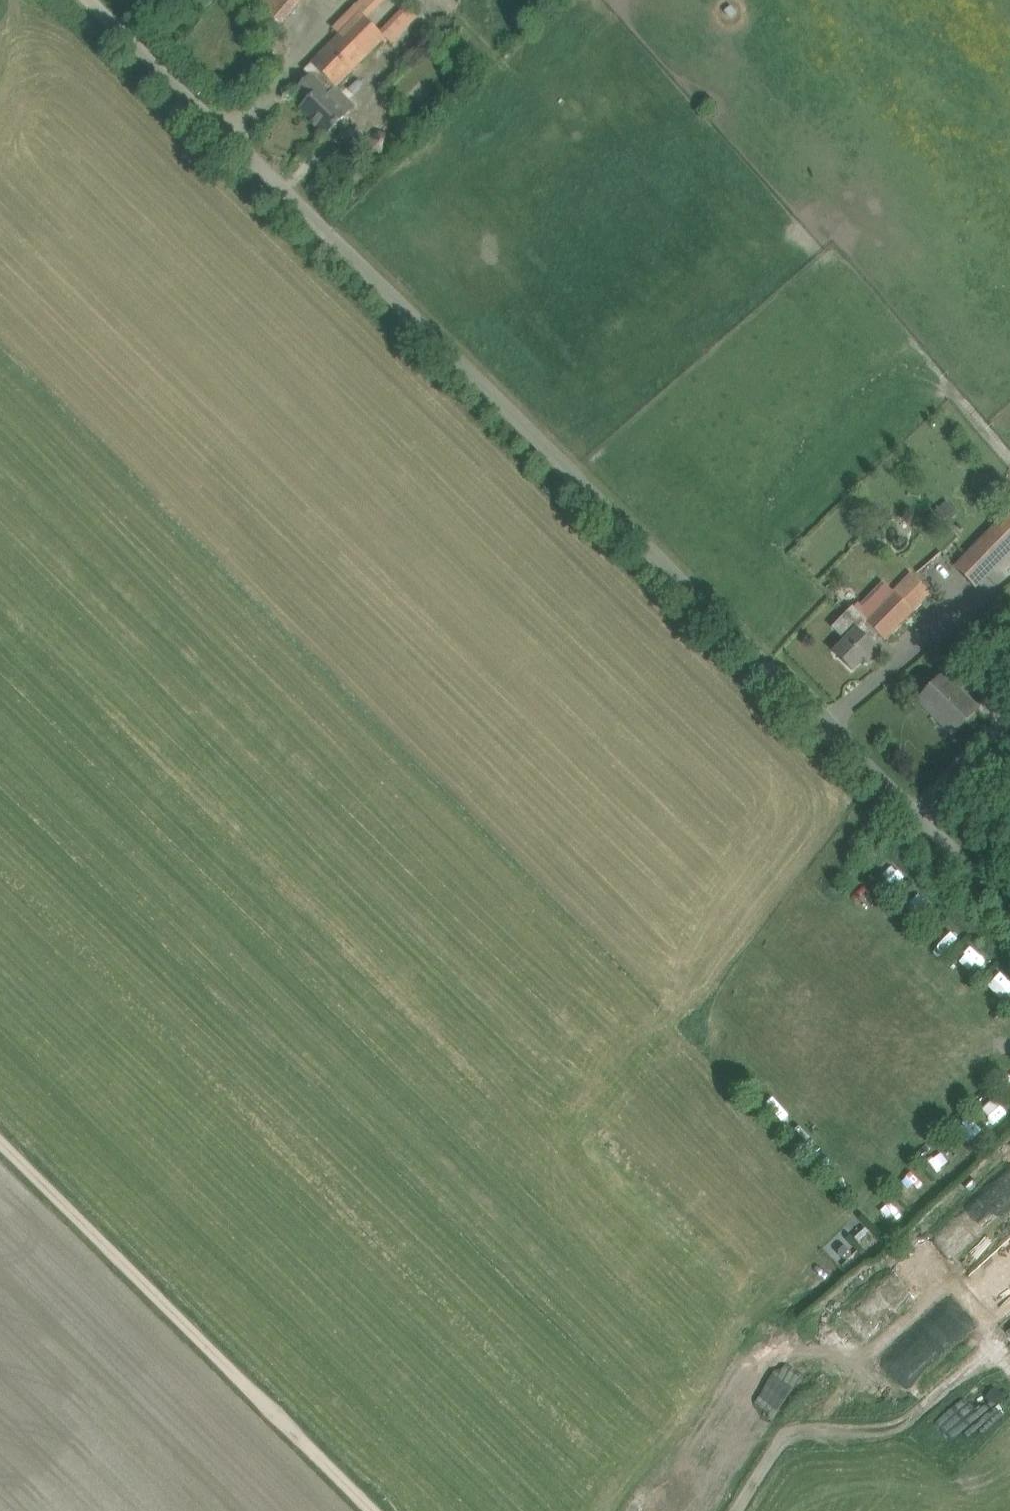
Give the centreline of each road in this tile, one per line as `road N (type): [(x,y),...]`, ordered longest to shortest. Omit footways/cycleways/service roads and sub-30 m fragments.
road 1 (unclassified): [(1009,906),(91,0)]
road 2 (track): [(0,1136),(380,1510)]

